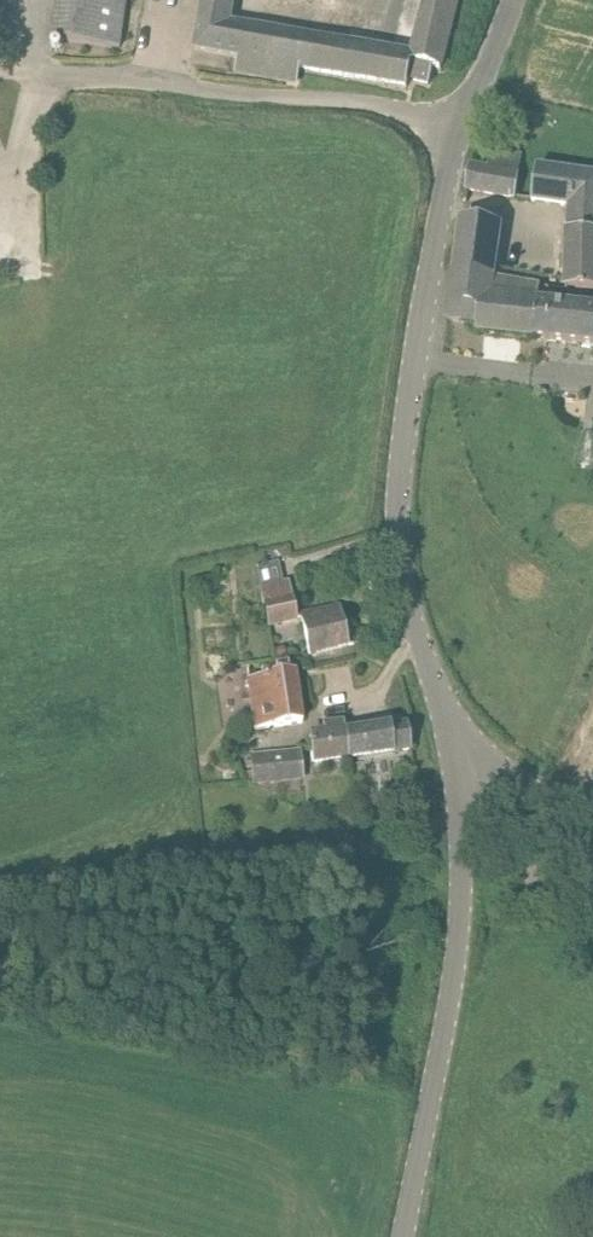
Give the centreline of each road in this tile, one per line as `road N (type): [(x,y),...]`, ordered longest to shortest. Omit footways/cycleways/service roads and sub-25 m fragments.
road 1 (unclassified): [(455,758),(404,578),(399,502),(459,128)]
road 2 (unclassified): [(402,1236),(452,982),(463,818),(455,758)]
road 3 (unclassified): [(459,128),(372,102),(0,67)]
road 4 (unclassified): [(592,827),(502,772),(455,758)]
road 5 (unclassified): [(459,128),(510,0)]

